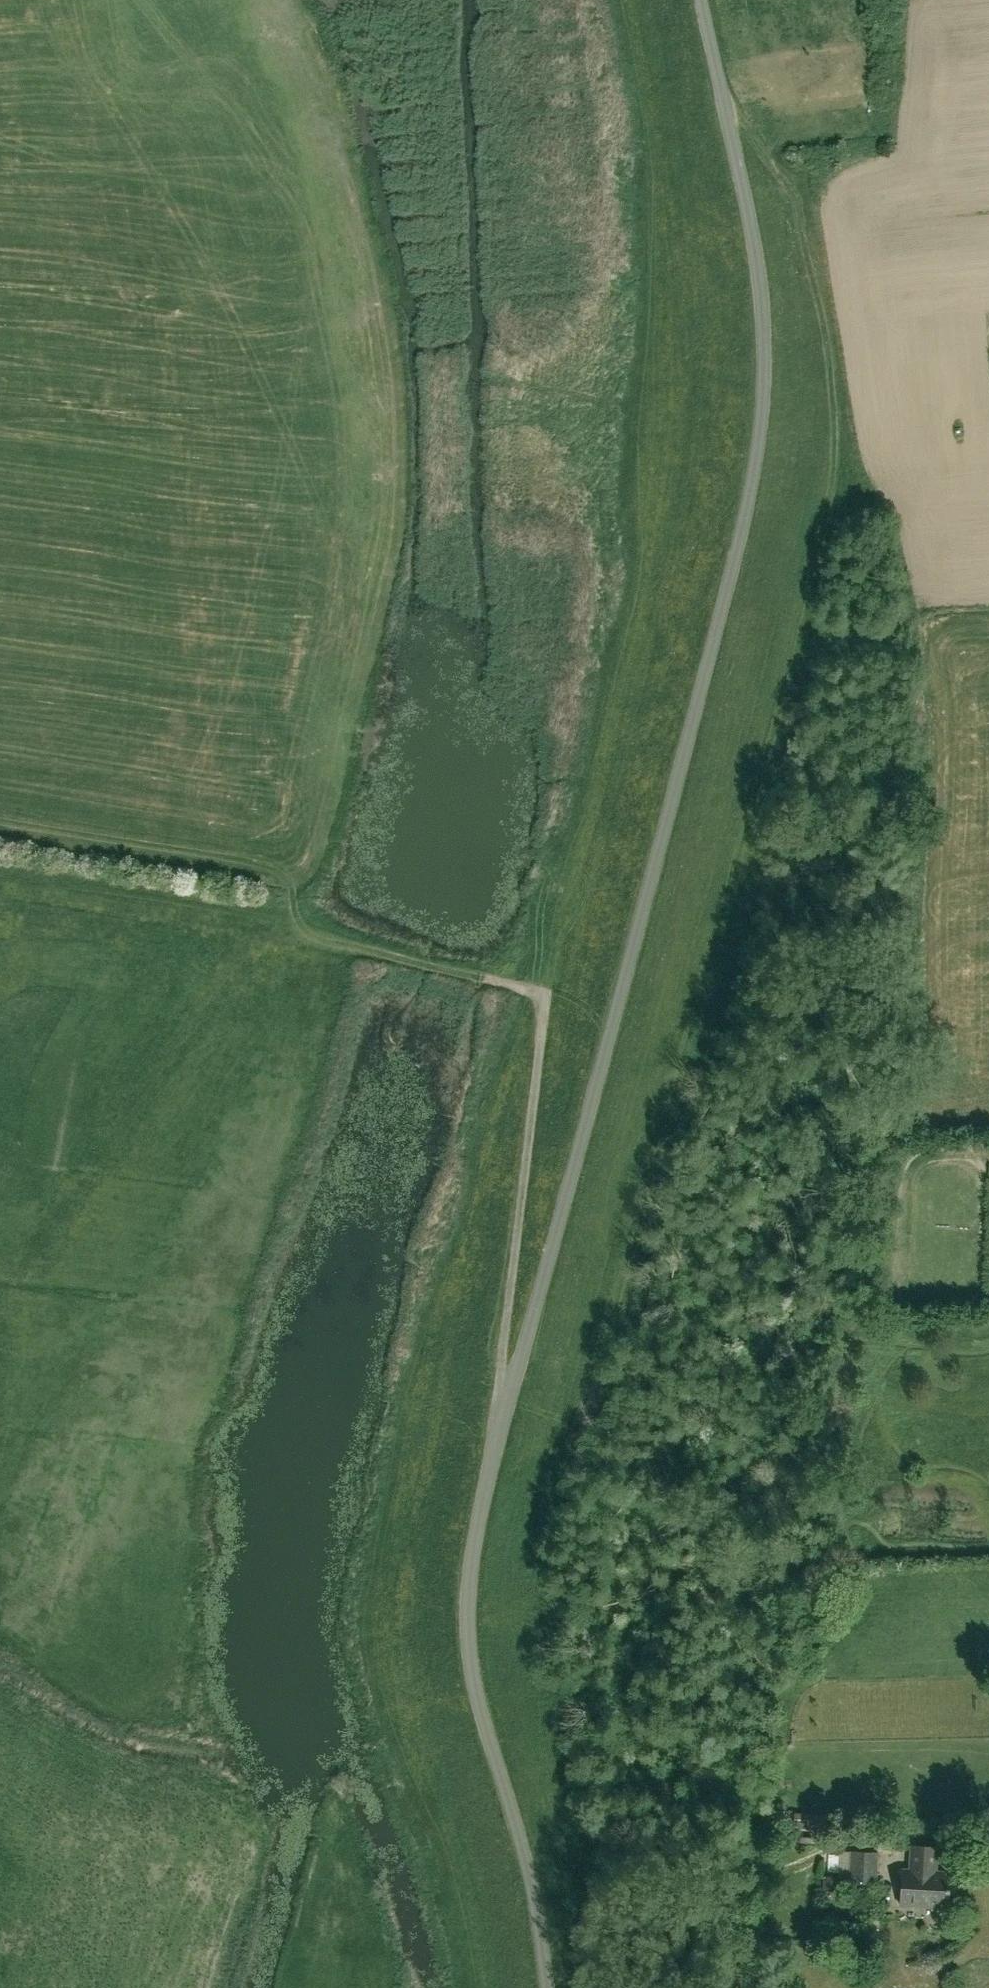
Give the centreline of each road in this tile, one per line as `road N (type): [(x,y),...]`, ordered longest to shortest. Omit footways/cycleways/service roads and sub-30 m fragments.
road 1 (unclassified): [(548,1987),(523,1854),(475,1690),(467,1624),(488,1481),(740,540),(762,417),(757,264),(703,0)]

